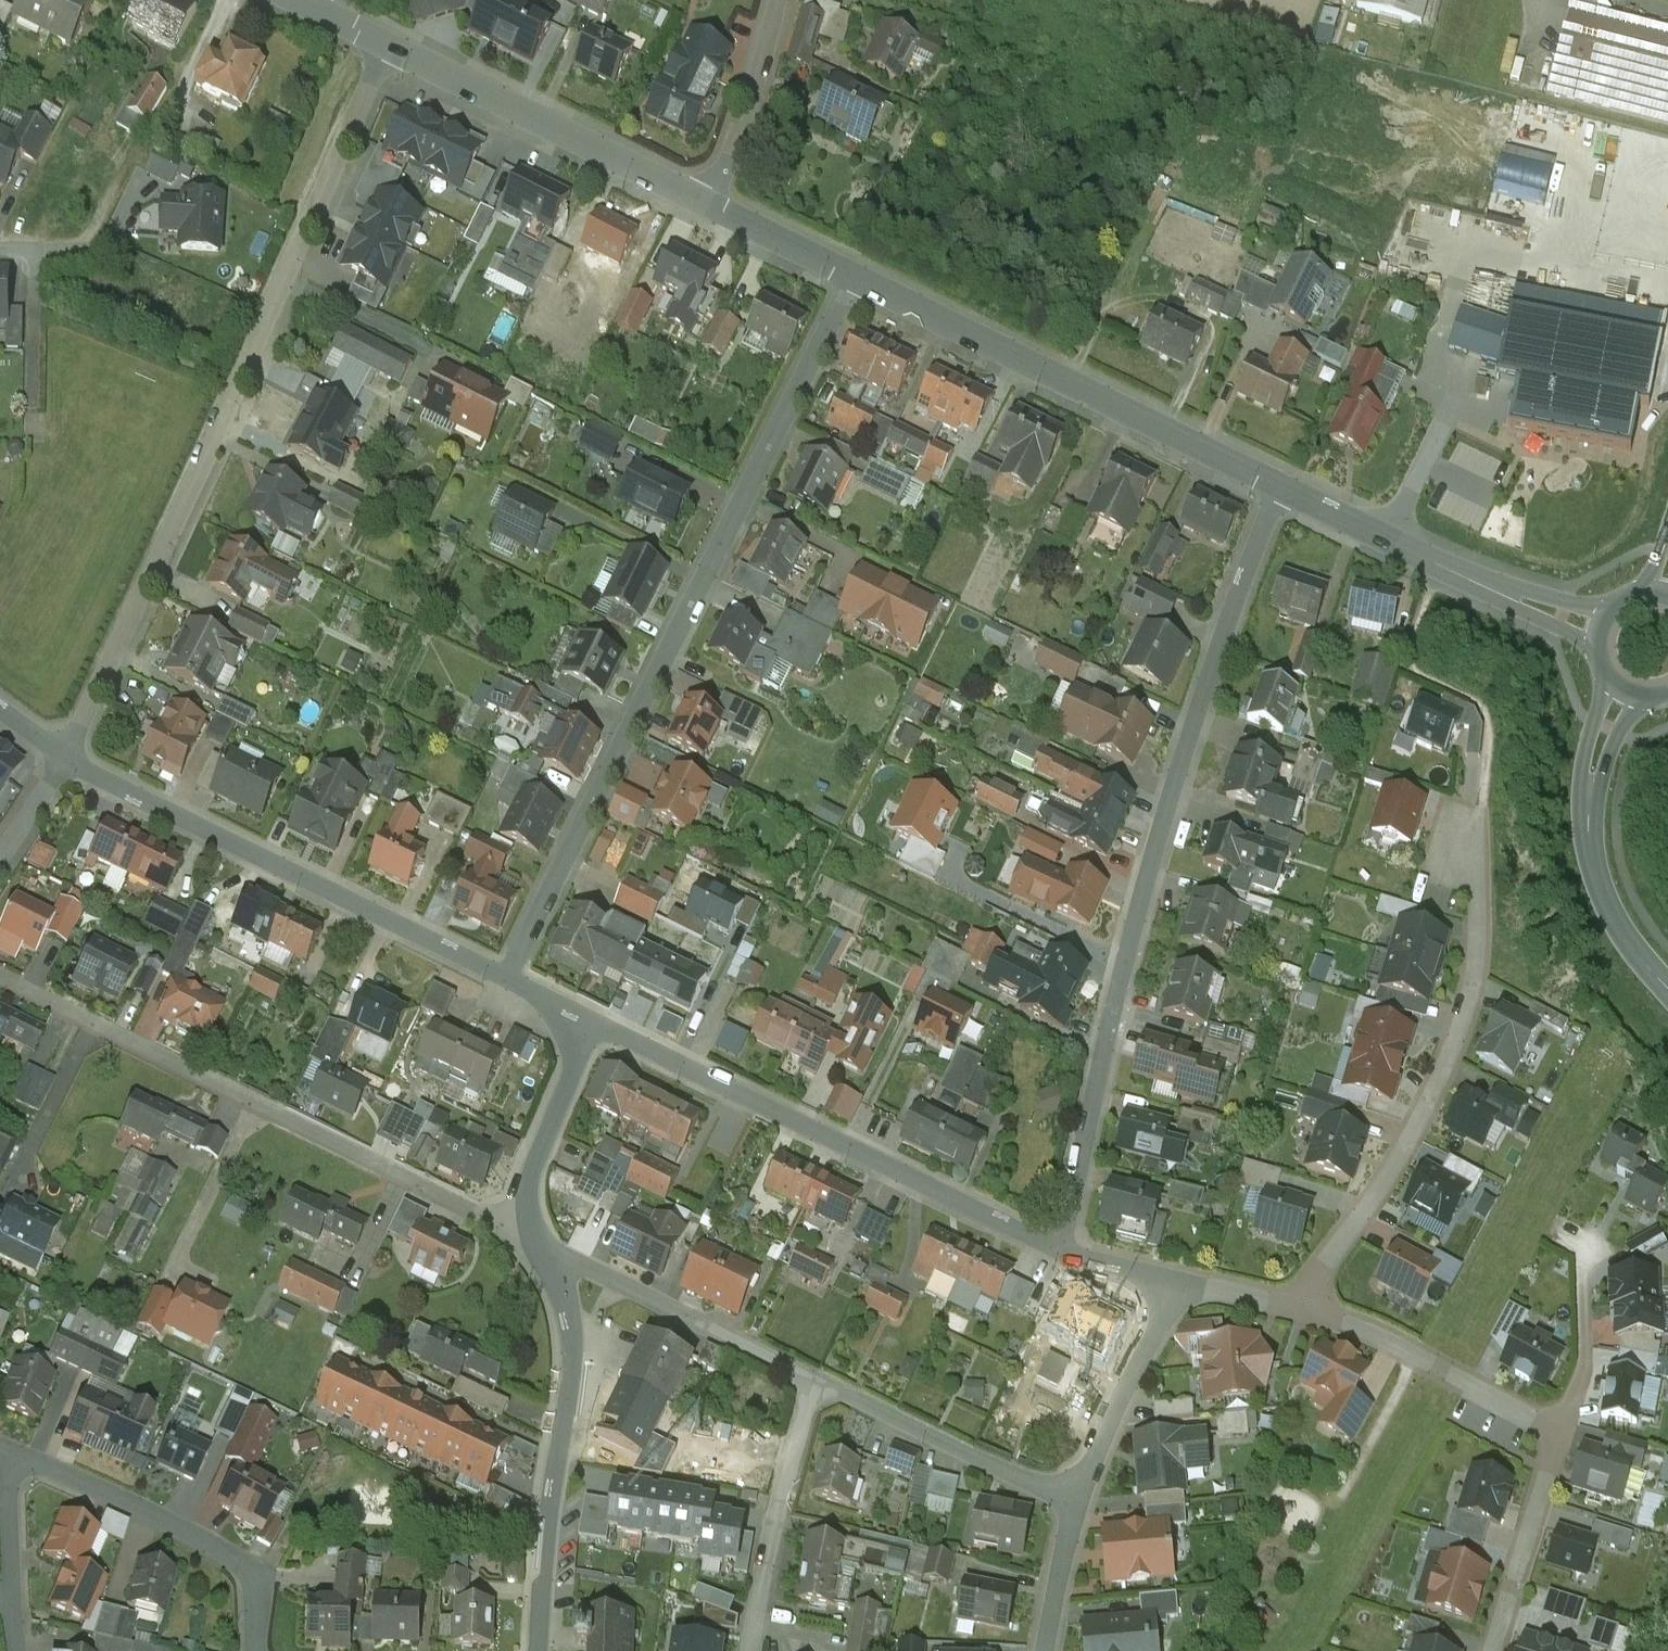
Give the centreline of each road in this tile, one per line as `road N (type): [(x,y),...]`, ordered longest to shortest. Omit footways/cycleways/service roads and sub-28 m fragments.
road 1 (residential): [(1057,1249),(1143,889),(1279,486)]
road 2 (residential): [(506,977),(851,273)]
road 3 (residential): [(389,45),(66,757)]
road 4 (residential): [(534,1243),(0,978)]
road 5 (residential): [(593,1023),(1057,1249)]
road 6 (residential): [(1305,1310),(1406,1350),(1562,1433),(1491,1650)]
road 7 (residential): [(1305,1310),(1399,1156),(1463,1018),(1477,958),(1473,850)]
road 8 (residential): [(506,977),(66,757)]
road 9 (tertiary): [(851,273),(1279,486)]
road 10 (residential): [(539,1650),(557,1447),(574,1362),(565,1304),(534,1243)]
road 11 (tertiary): [(389,45),(706,202)]
road 12 (tertiary): [(1279,486),(1440,566),(1597,628)]
road 13 (residential): [(256,1650),(259,1572),(20,1455)]
road 14 (secondary): [(1667,992),(1622,936),(1589,842),(1598,750),(1625,694)]
road 15 (residential): [(818,1384),(534,1243)]
road 16 (residential): [(1078,1499),(818,1384)]
road 17 (residential): [(752,1650),(763,1575),(818,1384)]
road 18 (residential): [(1171,1282),(1162,1320),(1078,1499)]
road 19 (residential): [(534,1243),(525,1195),(593,1023)]
road 20 (residential): [(782,0),(757,87),(706,202)]
road 21 (tertiary): [(706,202),(851,273)]
road 22 (residential): [(1045,1650),(1078,1499)]
road 23 (residential): [(20,1455),(10,1479),(12,1599)]
road 24 (residential): [(1171,1282),(1305,1310)]
road 25 (residential): [(0,859),(66,757)]

